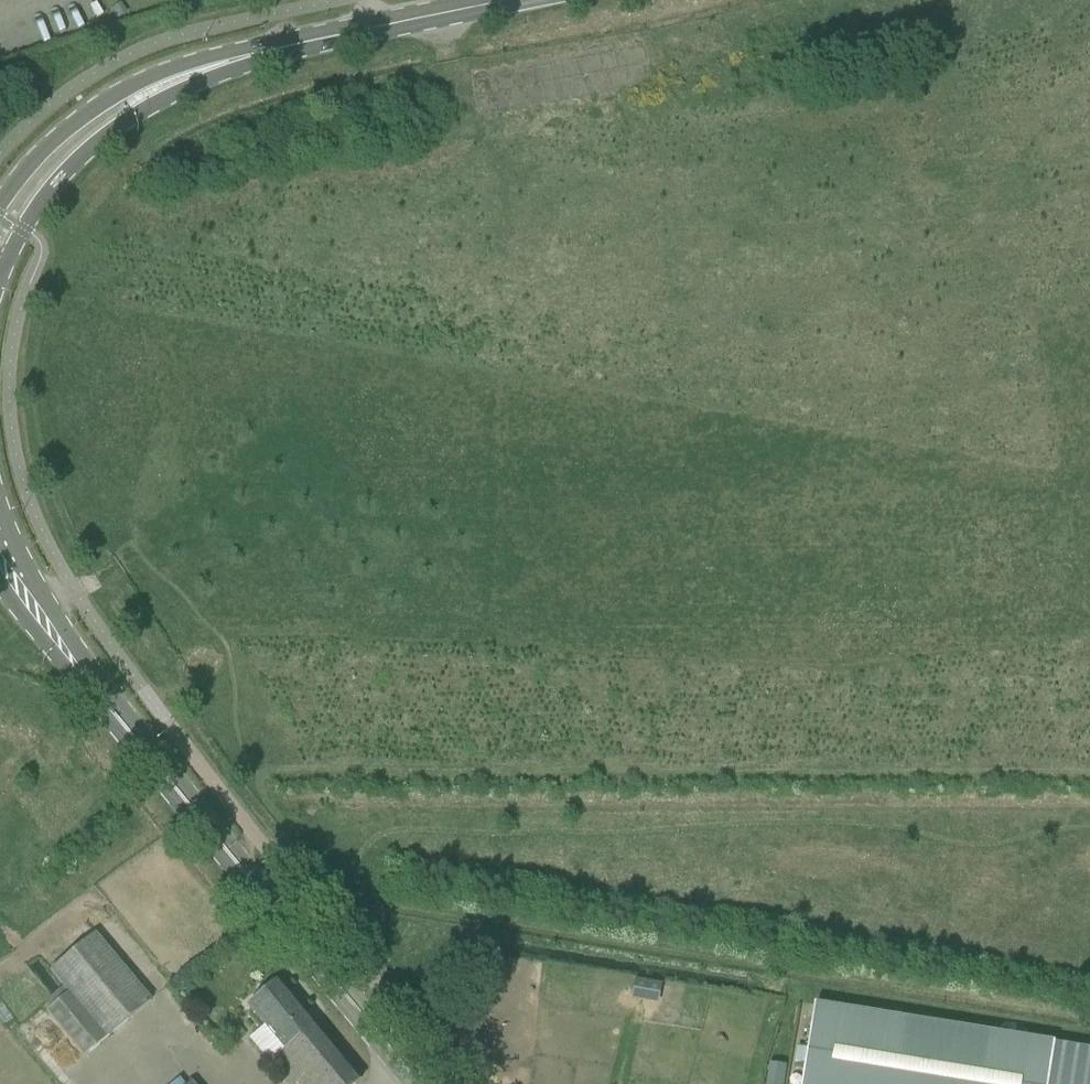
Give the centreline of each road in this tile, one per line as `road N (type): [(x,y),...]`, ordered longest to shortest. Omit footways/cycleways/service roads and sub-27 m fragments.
road 1 (tertiary): [(419,1083),(50,632),(0,545)]
road 2 (tertiary): [(0,241),(50,166),(150,81),(206,60),(505,0)]

